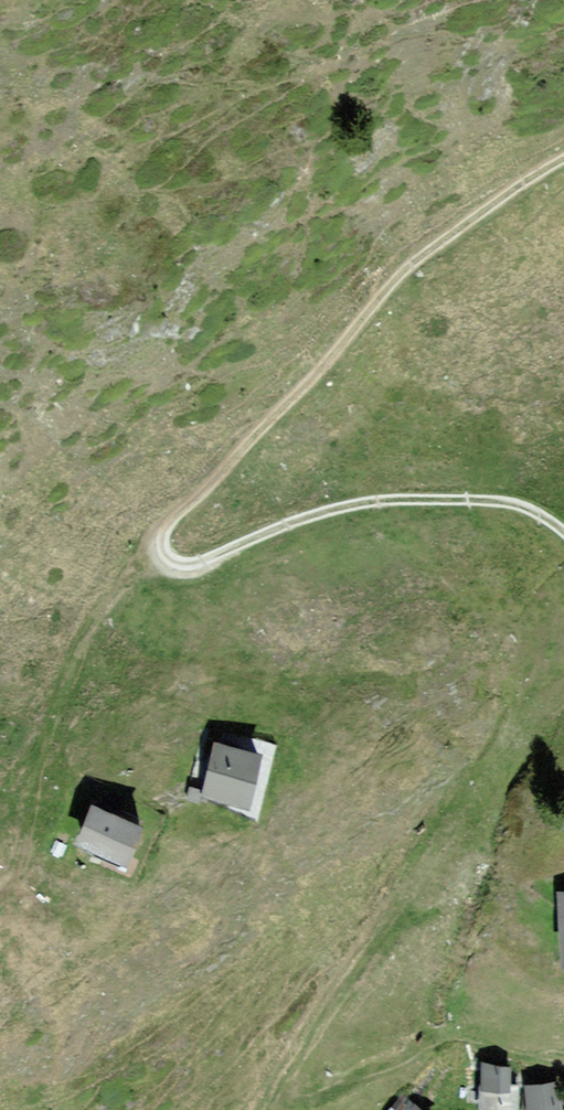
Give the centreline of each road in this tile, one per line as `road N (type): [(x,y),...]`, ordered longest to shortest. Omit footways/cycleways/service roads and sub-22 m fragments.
road 1 (track): [(156,552),(157,534),(171,518),(220,475),(463,209),(563,149)]
road 2 (track): [(563,531),(536,509),(497,500),(372,499),(296,519),(183,569),(156,552)]
road 3 (track): [(156,552),(82,641),(17,871),(0,893)]

